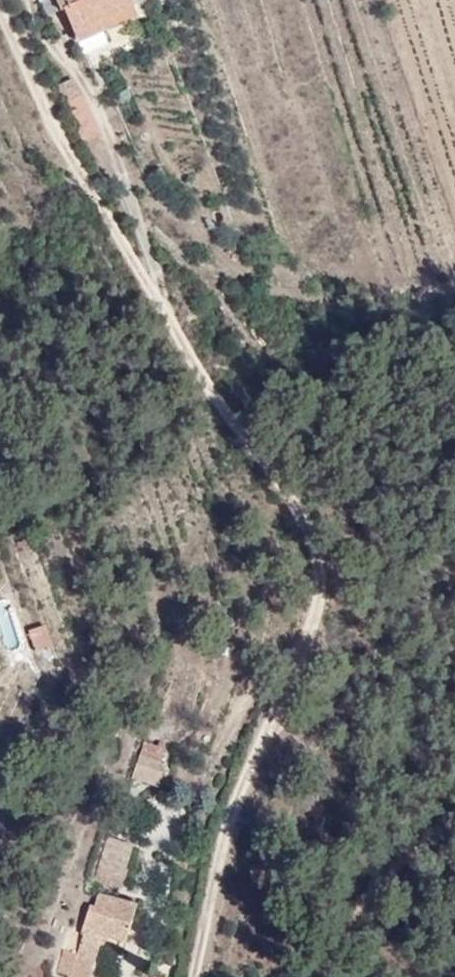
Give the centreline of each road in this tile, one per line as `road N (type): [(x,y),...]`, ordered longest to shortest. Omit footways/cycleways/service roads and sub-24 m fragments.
road 1 (unclassified): [(196,976),(229,819),(322,601),(314,520),(240,428),(68,155),(0,14)]

